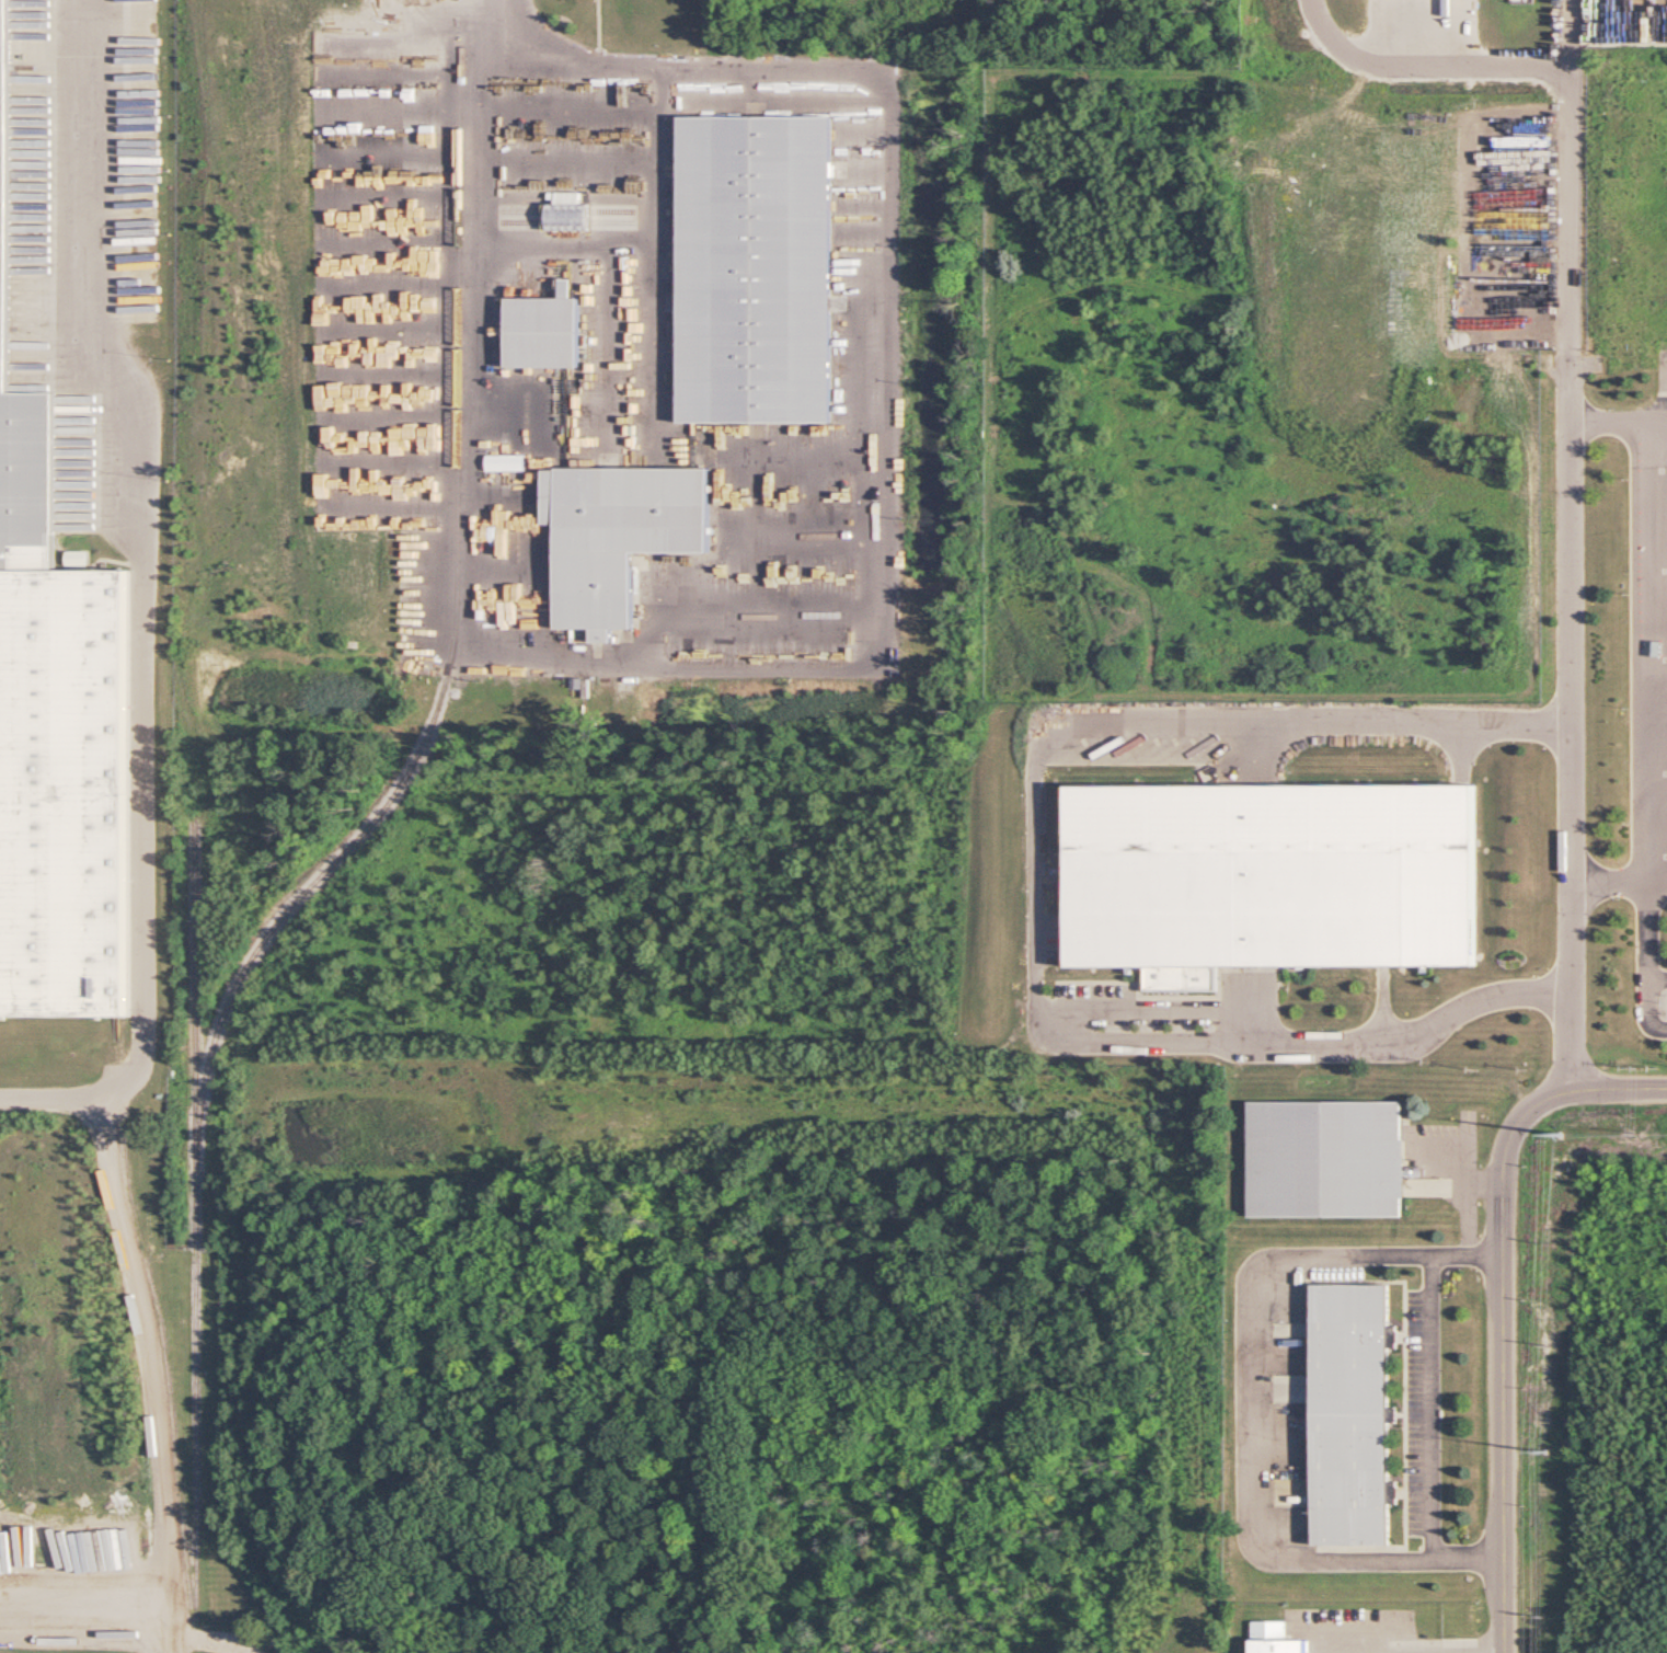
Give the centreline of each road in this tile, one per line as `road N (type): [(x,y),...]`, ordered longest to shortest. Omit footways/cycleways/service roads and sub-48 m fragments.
road 1 (residential): [(1528,1115),(1508,1176),(1508,1652)]
road 2 (residential): [(1666,1087),(1573,1088),(1528,1115)]

